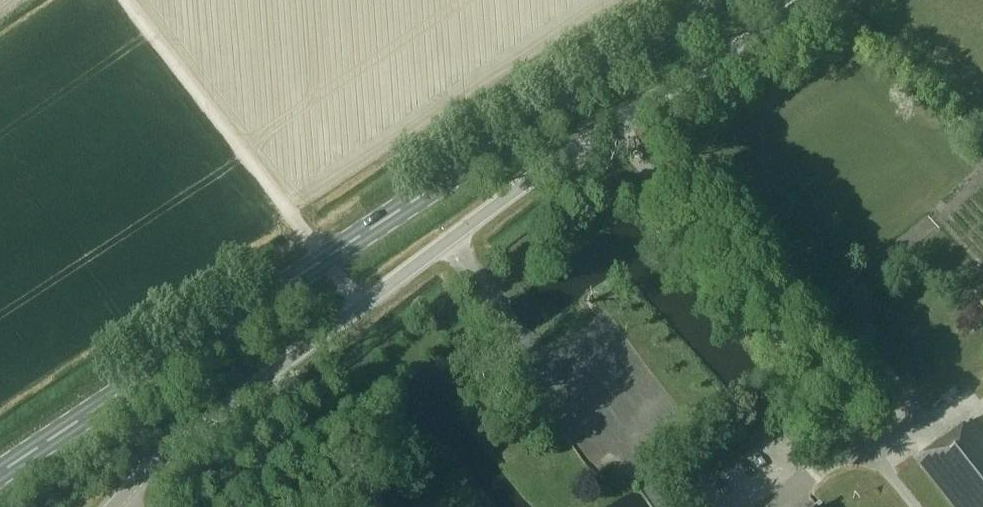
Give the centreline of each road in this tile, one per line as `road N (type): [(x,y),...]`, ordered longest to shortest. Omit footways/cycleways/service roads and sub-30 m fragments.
road 1 (primary): [(0,477),(717,0)]
road 2 (unclassified): [(118,499),(178,441),(450,238),(805,0)]
road 3 (track): [(326,261),(128,0)]

